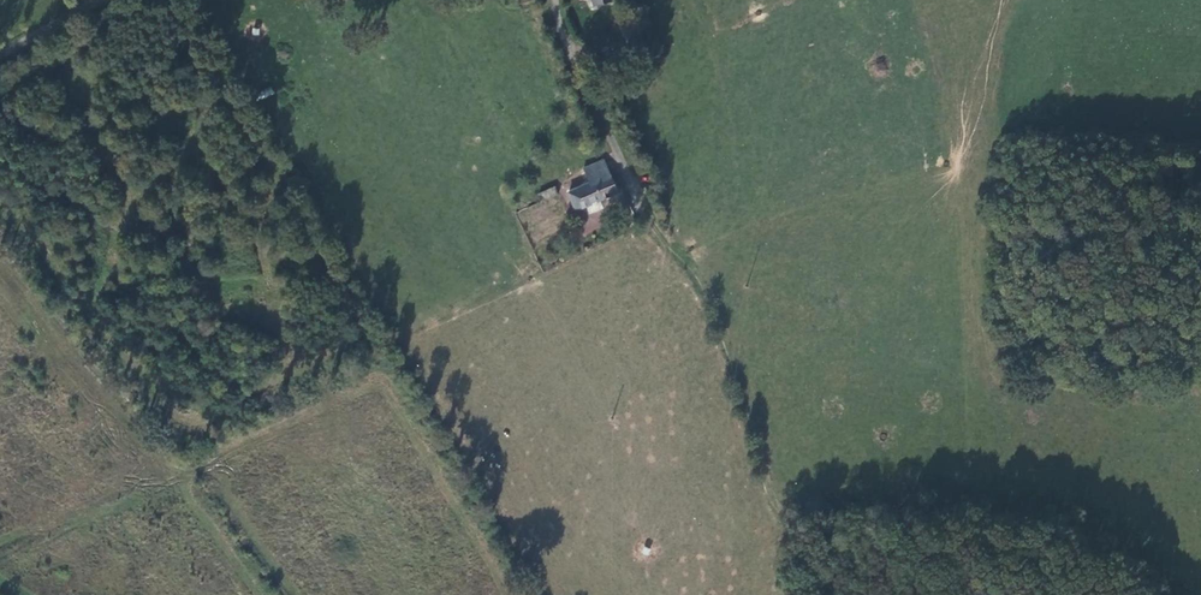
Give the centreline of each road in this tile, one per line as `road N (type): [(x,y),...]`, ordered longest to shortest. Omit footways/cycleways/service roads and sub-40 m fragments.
road 1 (unclassified): [(556,0),(556,17),(647,221)]

